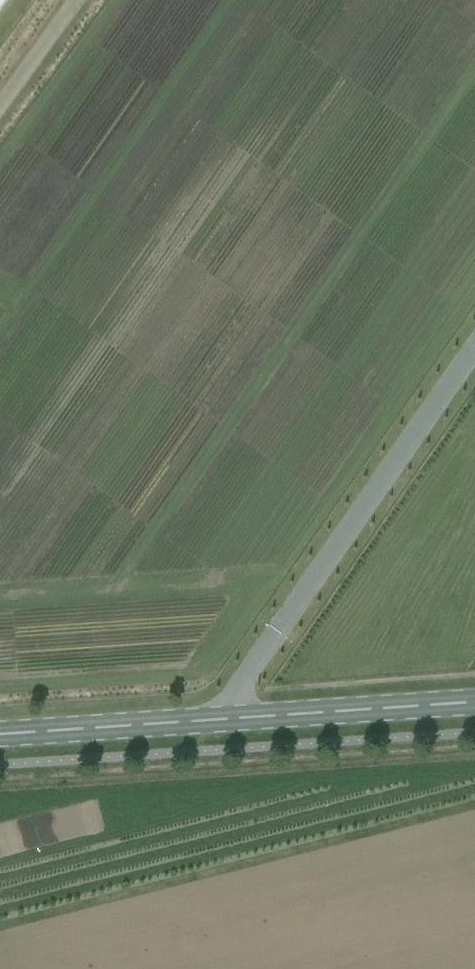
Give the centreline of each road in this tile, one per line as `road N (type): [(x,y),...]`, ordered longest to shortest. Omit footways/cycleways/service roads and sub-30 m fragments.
road 1 (tertiary): [(0,734),(474,702)]
road 2 (track): [(78,0),(0,107)]

